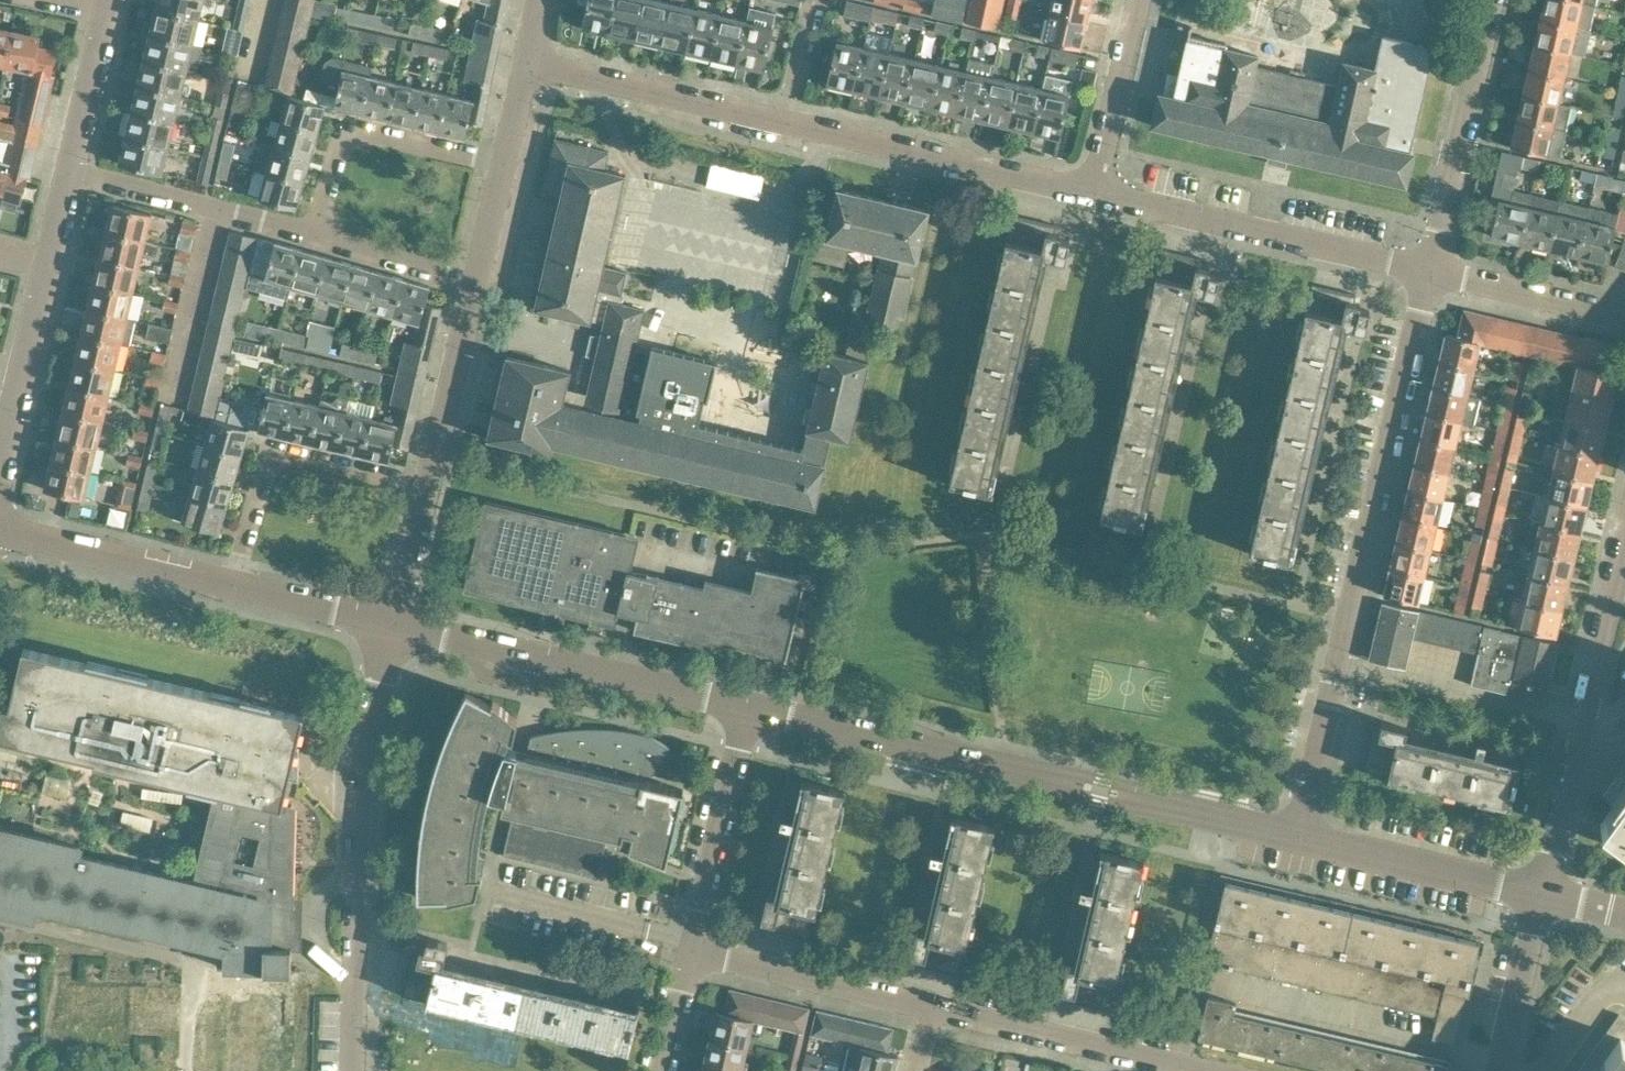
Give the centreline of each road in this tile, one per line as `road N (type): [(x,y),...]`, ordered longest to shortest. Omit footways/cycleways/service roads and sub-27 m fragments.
road 1 (residential): [(1296,835),(1429,275)]
road 2 (residential): [(1296,835),(747,706)]
road 3 (residential): [(352,1070),(357,816),(371,713),(395,623)]
road 4 (residential): [(1624,521),(1541,893)]
road 5 (residential): [(747,706),(395,623)]
road 6 (residential): [(1429,275),(1095,196)]
road 7 (residential): [(1095,196),(781,122)]
road 8 (residential): [(232,585),(249,495),(261,475),(276,470),(424,501)]
road 9 (residential): [(1429,275),(1488,0)]
road 10 (residential): [(1201,1070),(933,1008)]
road 11 (residential): [(503,166),(352,138),(335,156),(313,236)]
road 12 (residential): [(781,122),(528,63)]
road 13 (residential): [(1541,893),(1296,835)]
road 14 (residential): [(933,1008),(688,950)]
road 15 (residential): [(688,950),(747,706)]
road 16 (residential): [(232,585),(0,530)]
road 17 (residential): [(424,501),(476,281)]
road 18 (residential): [(0,464),(47,268)]
road 19 (residential): [(1095,196),(1141,0)]
road 20 (residential): [(1624,321),(1429,275)]
road 21 (residential): [(688,950),(498,899)]
road 22 (residential): [(213,210),(175,388)]
road 23 (residential): [(1501,1070),(1541,893)]
road 24 (residential): [(68,176),(108,10)]
road 25 (residential): [(476,281),(313,236)]
road 26 (residential): [(395,623),(232,585)]
road 27 (residential): [(213,210),(68,176)]
road 28 (residential): [(781,122),(812,0)]
road 29 (residential): [(395,623),(424,501)]
road 30 (residential): [(658,1070),(688,950)]

